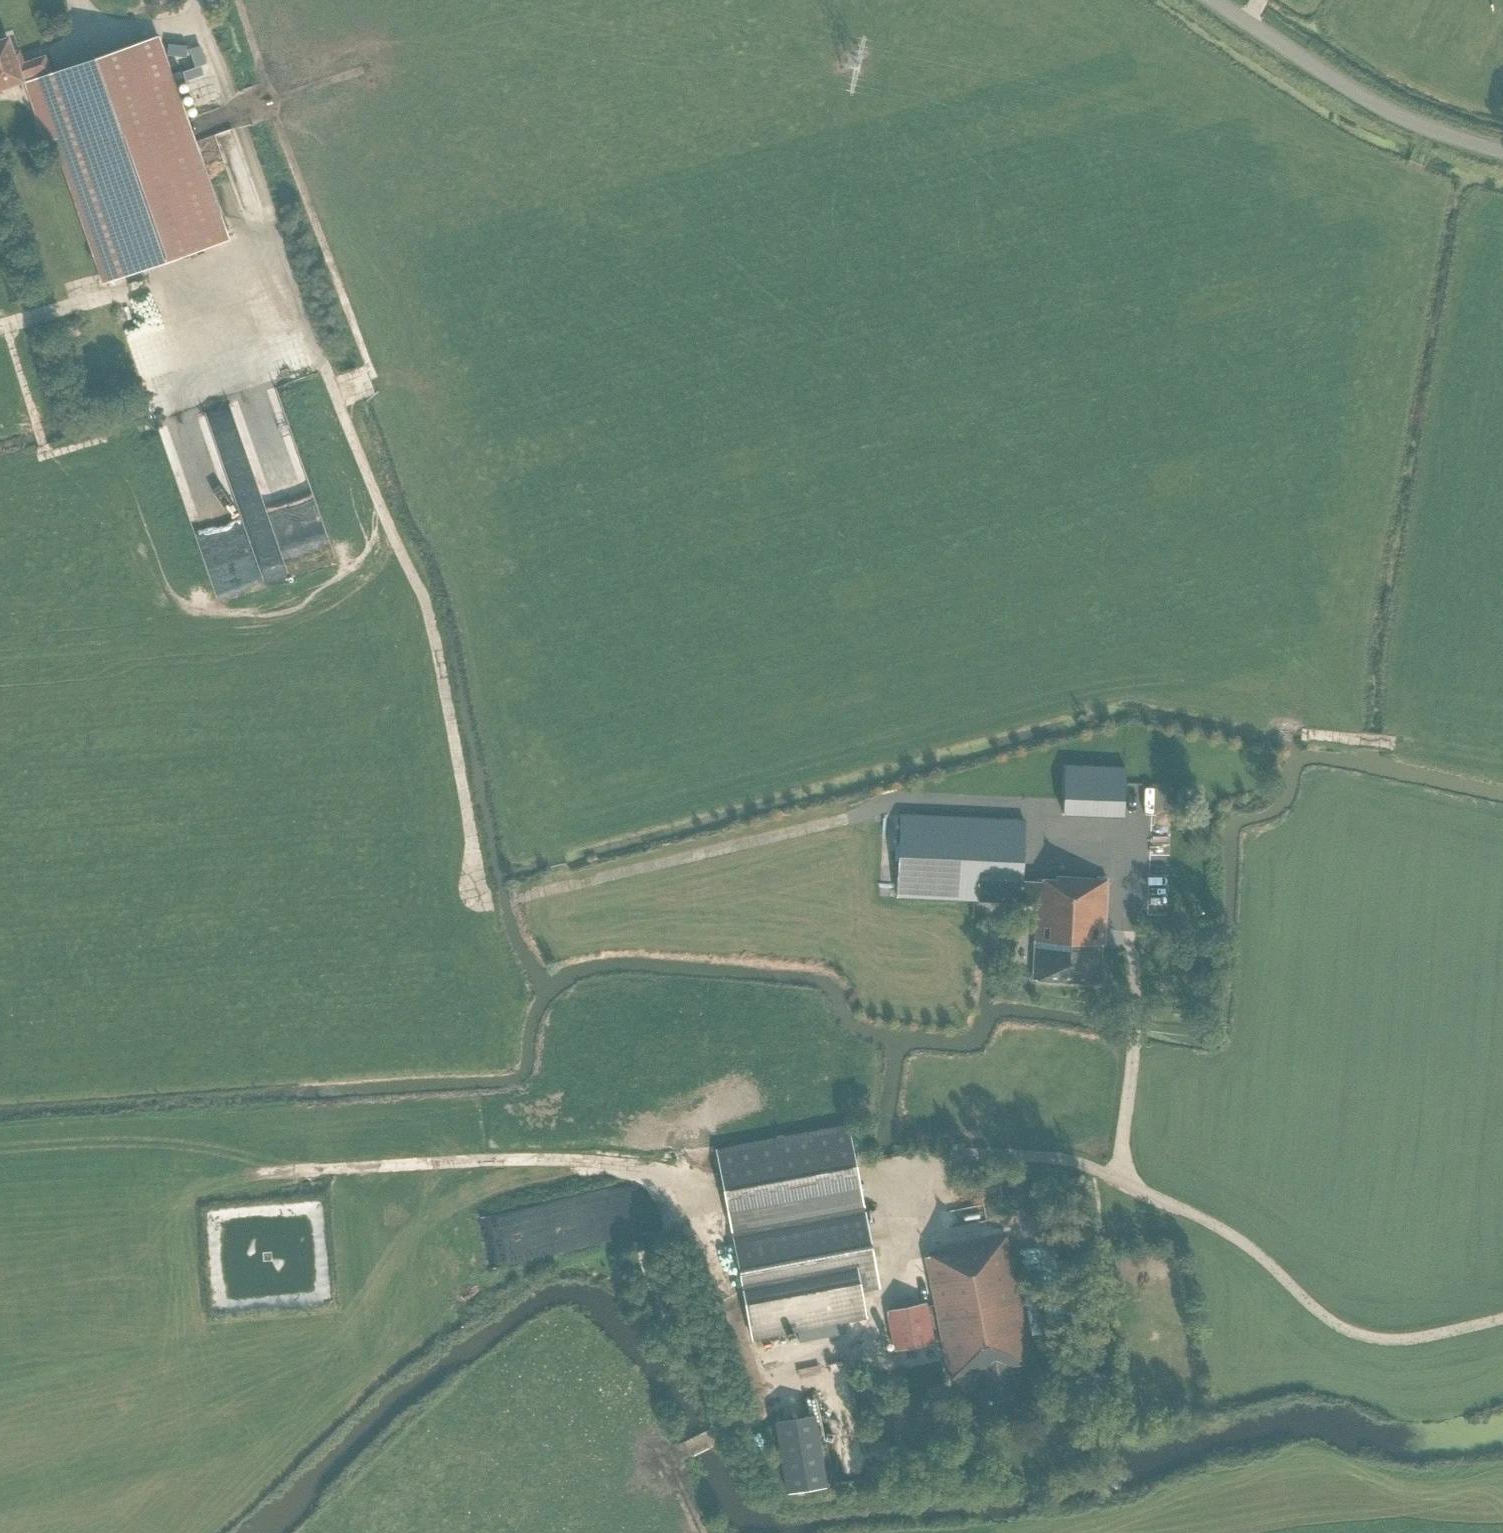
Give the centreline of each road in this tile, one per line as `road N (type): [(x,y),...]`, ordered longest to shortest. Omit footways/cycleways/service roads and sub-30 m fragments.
road 1 (unclassified): [(1502,1319),(1409,1341),(1351,1332),(1222,1230),(1117,1179)]
road 2 (tertiary): [(1502,151),(1401,118),(1210,0)]

